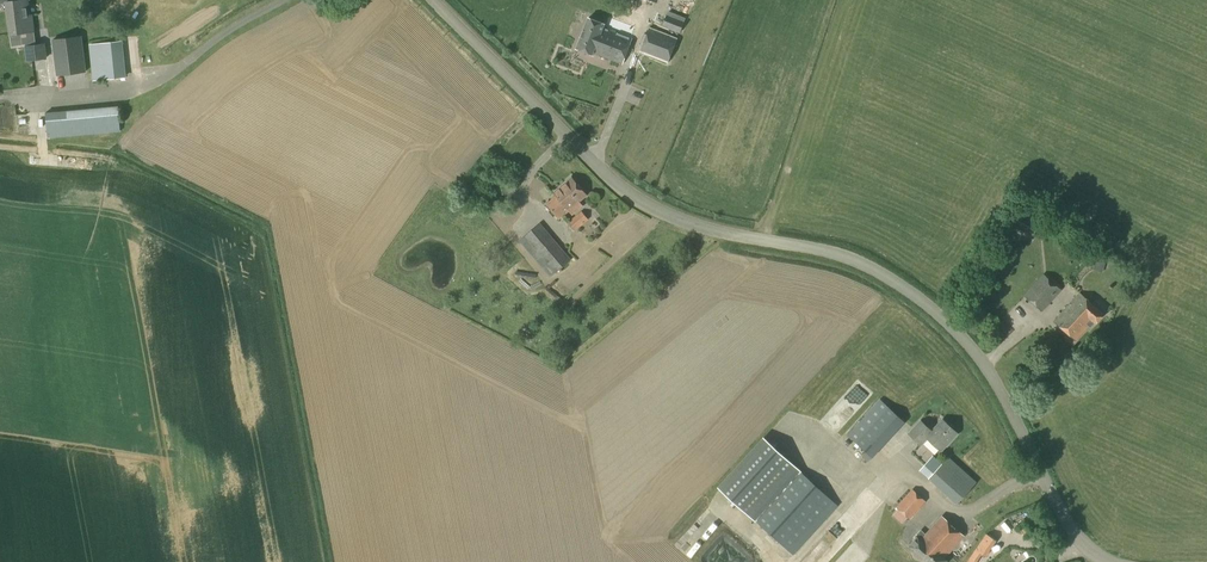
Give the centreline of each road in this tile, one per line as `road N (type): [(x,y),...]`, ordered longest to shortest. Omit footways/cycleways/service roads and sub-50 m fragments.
road 1 (unclassified): [(1101,561),(1065,523),(990,375),(929,308),(856,263),(721,235),(654,211),(621,190),(432,0)]

